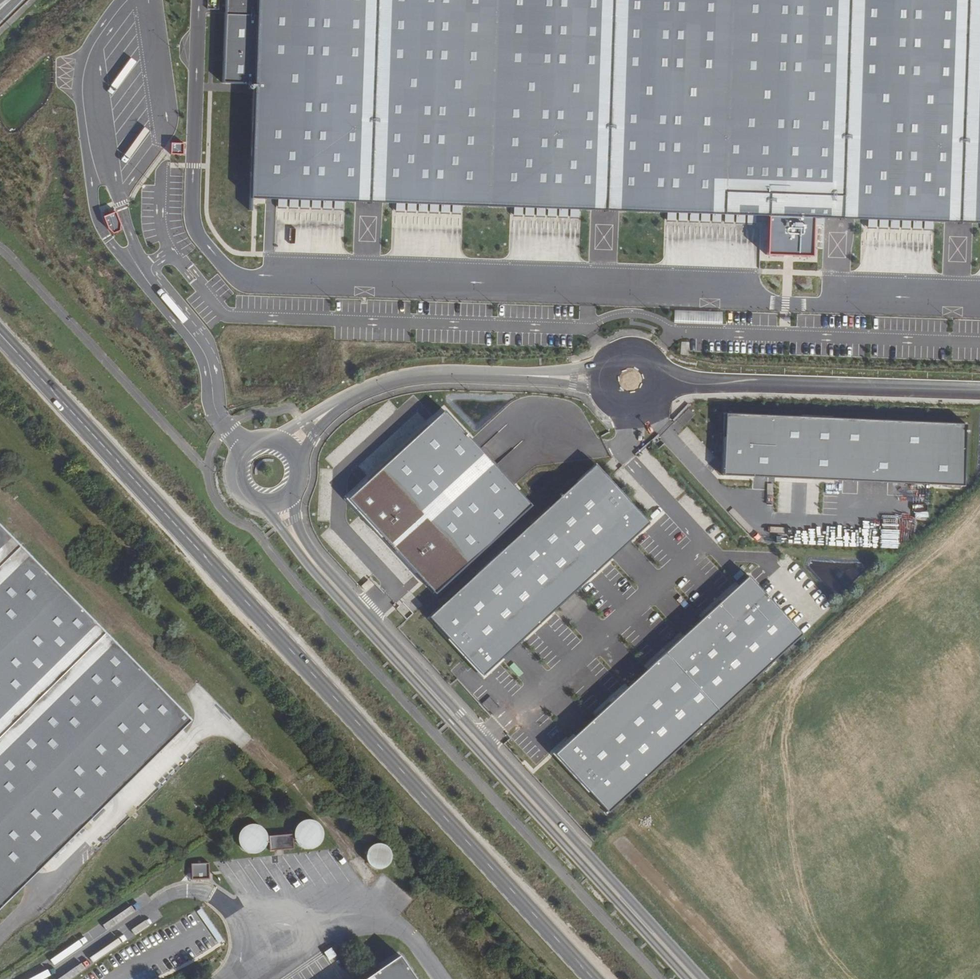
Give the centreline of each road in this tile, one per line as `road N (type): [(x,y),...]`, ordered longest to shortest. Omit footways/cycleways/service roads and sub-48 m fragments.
road 1 (primary): [(0,332),(591,978)]
road 2 (unclassified): [(704,978),(297,536),(283,500)]
road 3 (unclassified): [(292,441),(335,406),(406,378),(604,376)]
road 4 (unclassified): [(663,376),(979,390)]
road 5 (unclassified): [(292,441),(273,433),(253,438),(236,466),(251,495),(283,500)]

